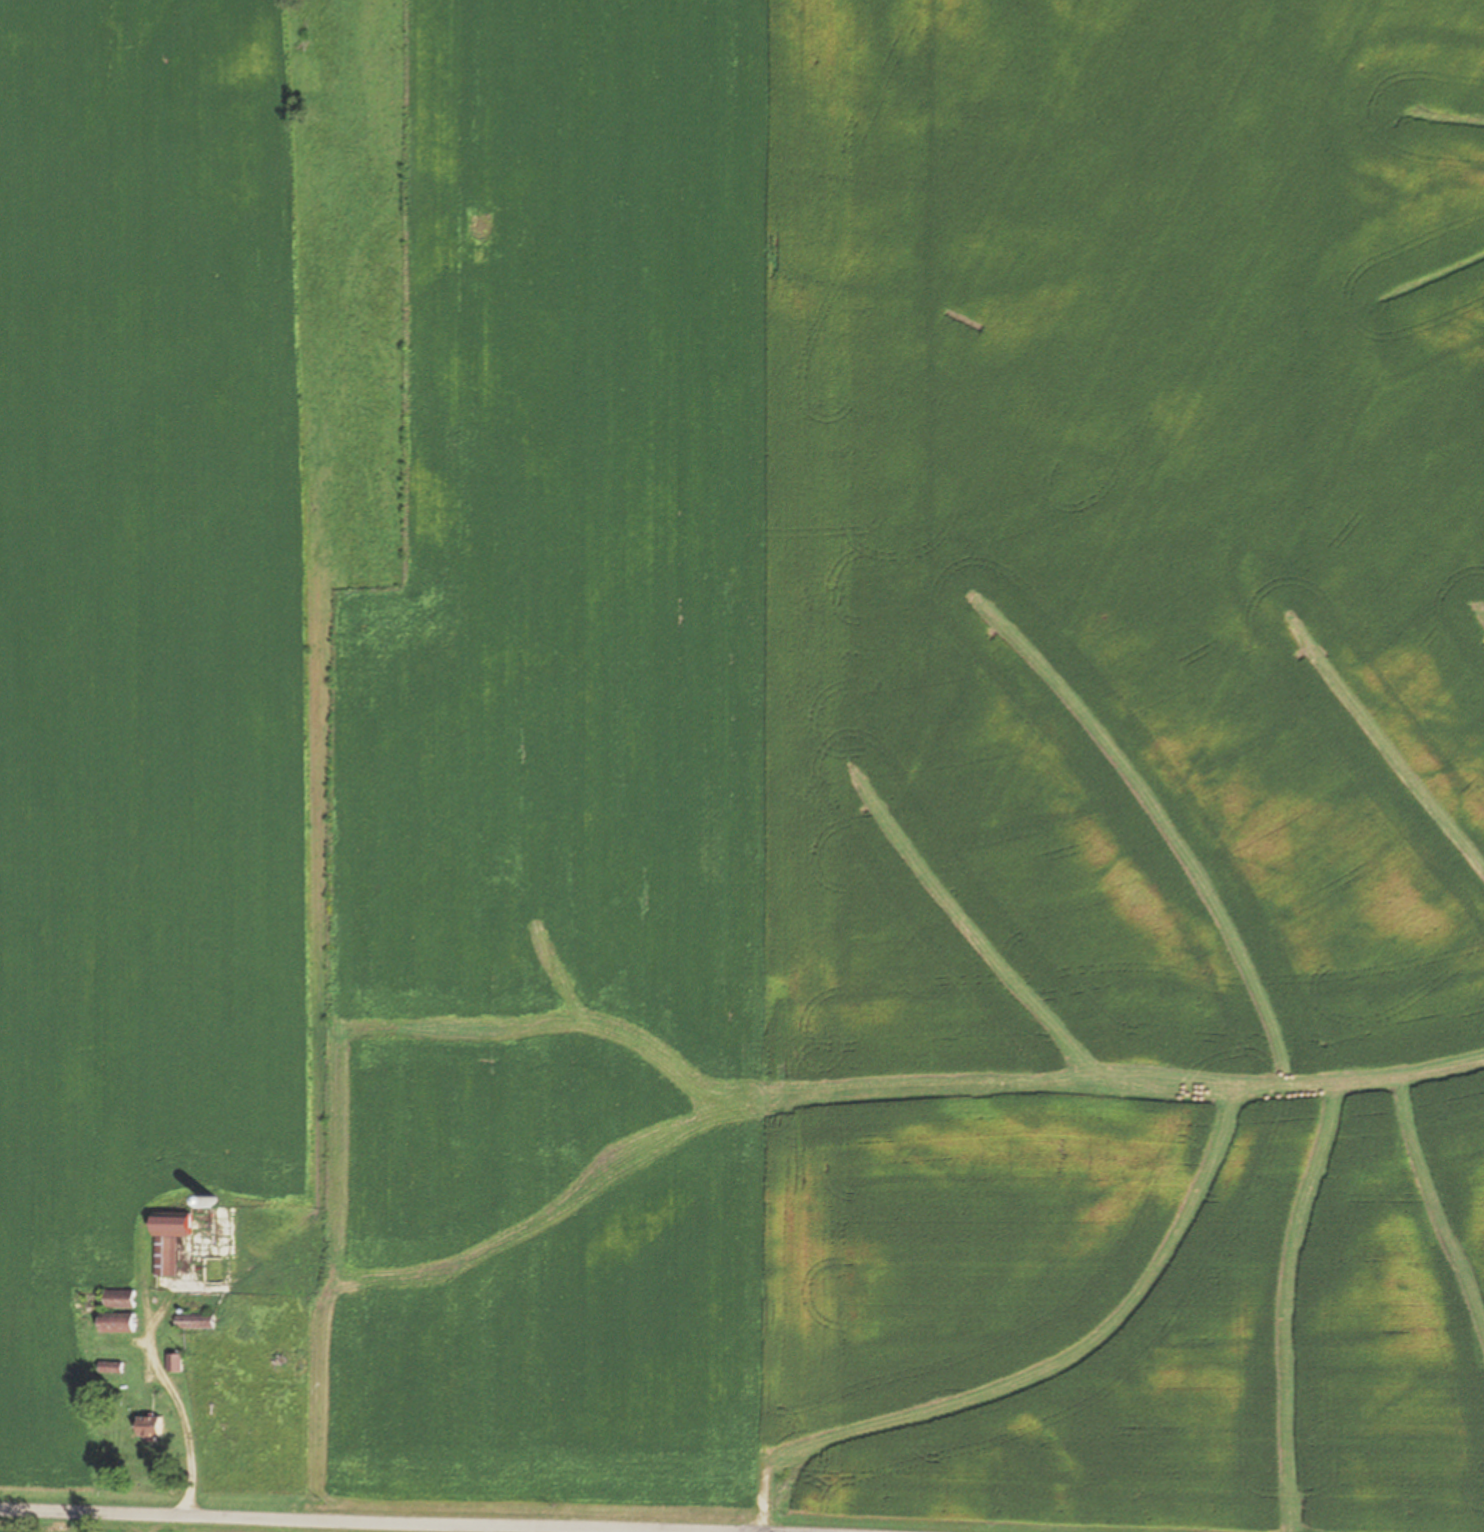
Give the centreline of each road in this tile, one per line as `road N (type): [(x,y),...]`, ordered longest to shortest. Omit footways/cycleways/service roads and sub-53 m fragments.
road 1 (residential): [(0,1502),(854,1531)]

